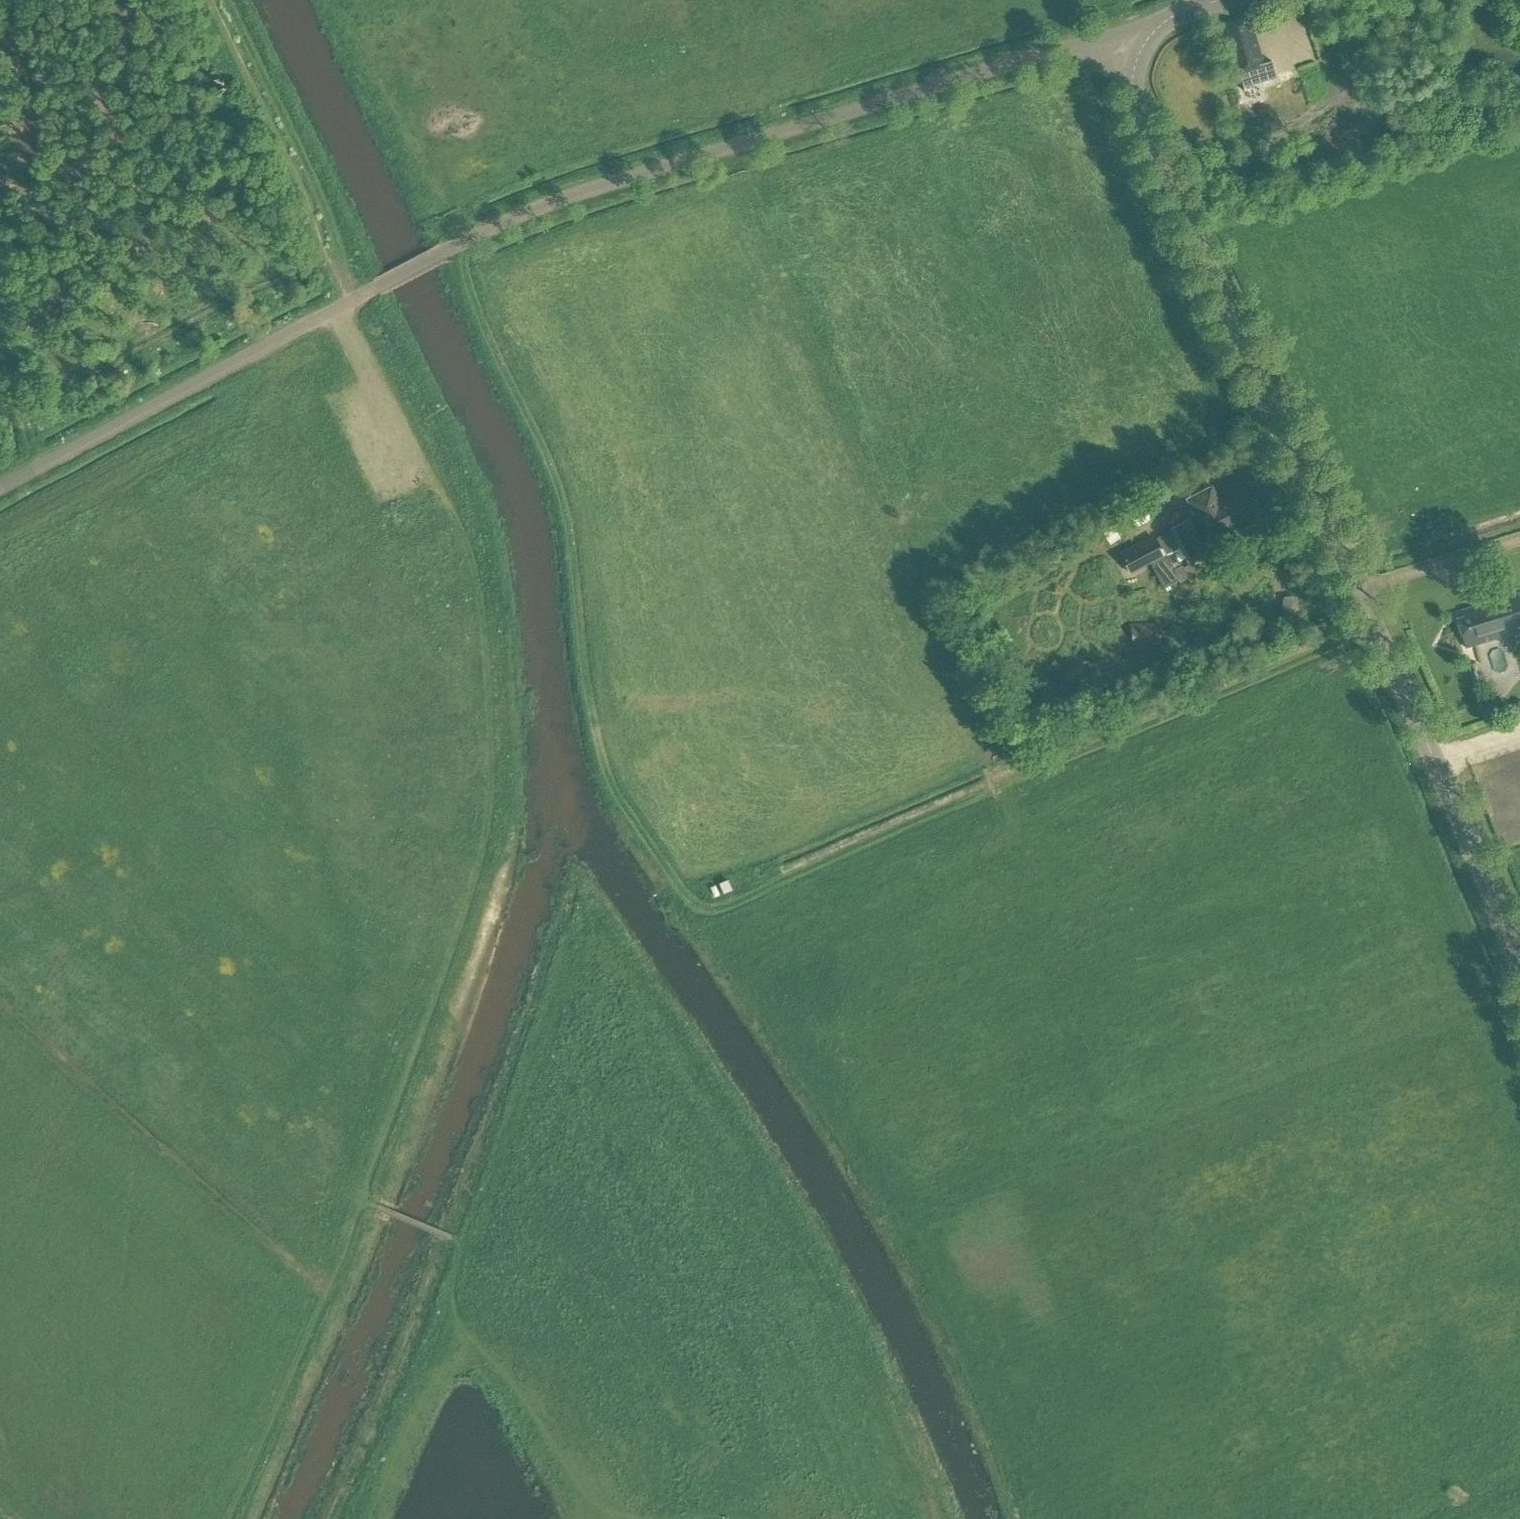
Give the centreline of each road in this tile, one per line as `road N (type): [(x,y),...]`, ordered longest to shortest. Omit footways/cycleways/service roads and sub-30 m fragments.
road 1 (unclassified): [(0,488),(509,220),(1070,48),(1140,52)]
road 2 (track): [(465,1246),(588,905),(826,1260),(943,1518)]
road 3 (tertiary): [(1519,970),(1141,117),(1133,70),(1140,52)]
road 4 (track): [(358,1197),(460,925),(490,823),(493,747),(479,524),(445,446),(348,302)]
road 5 (track): [(358,1197),(227,1518)]
road 6 (track): [(347,1518),(444,1299)]
road 7 (track): [(45,465),(0,333)]

